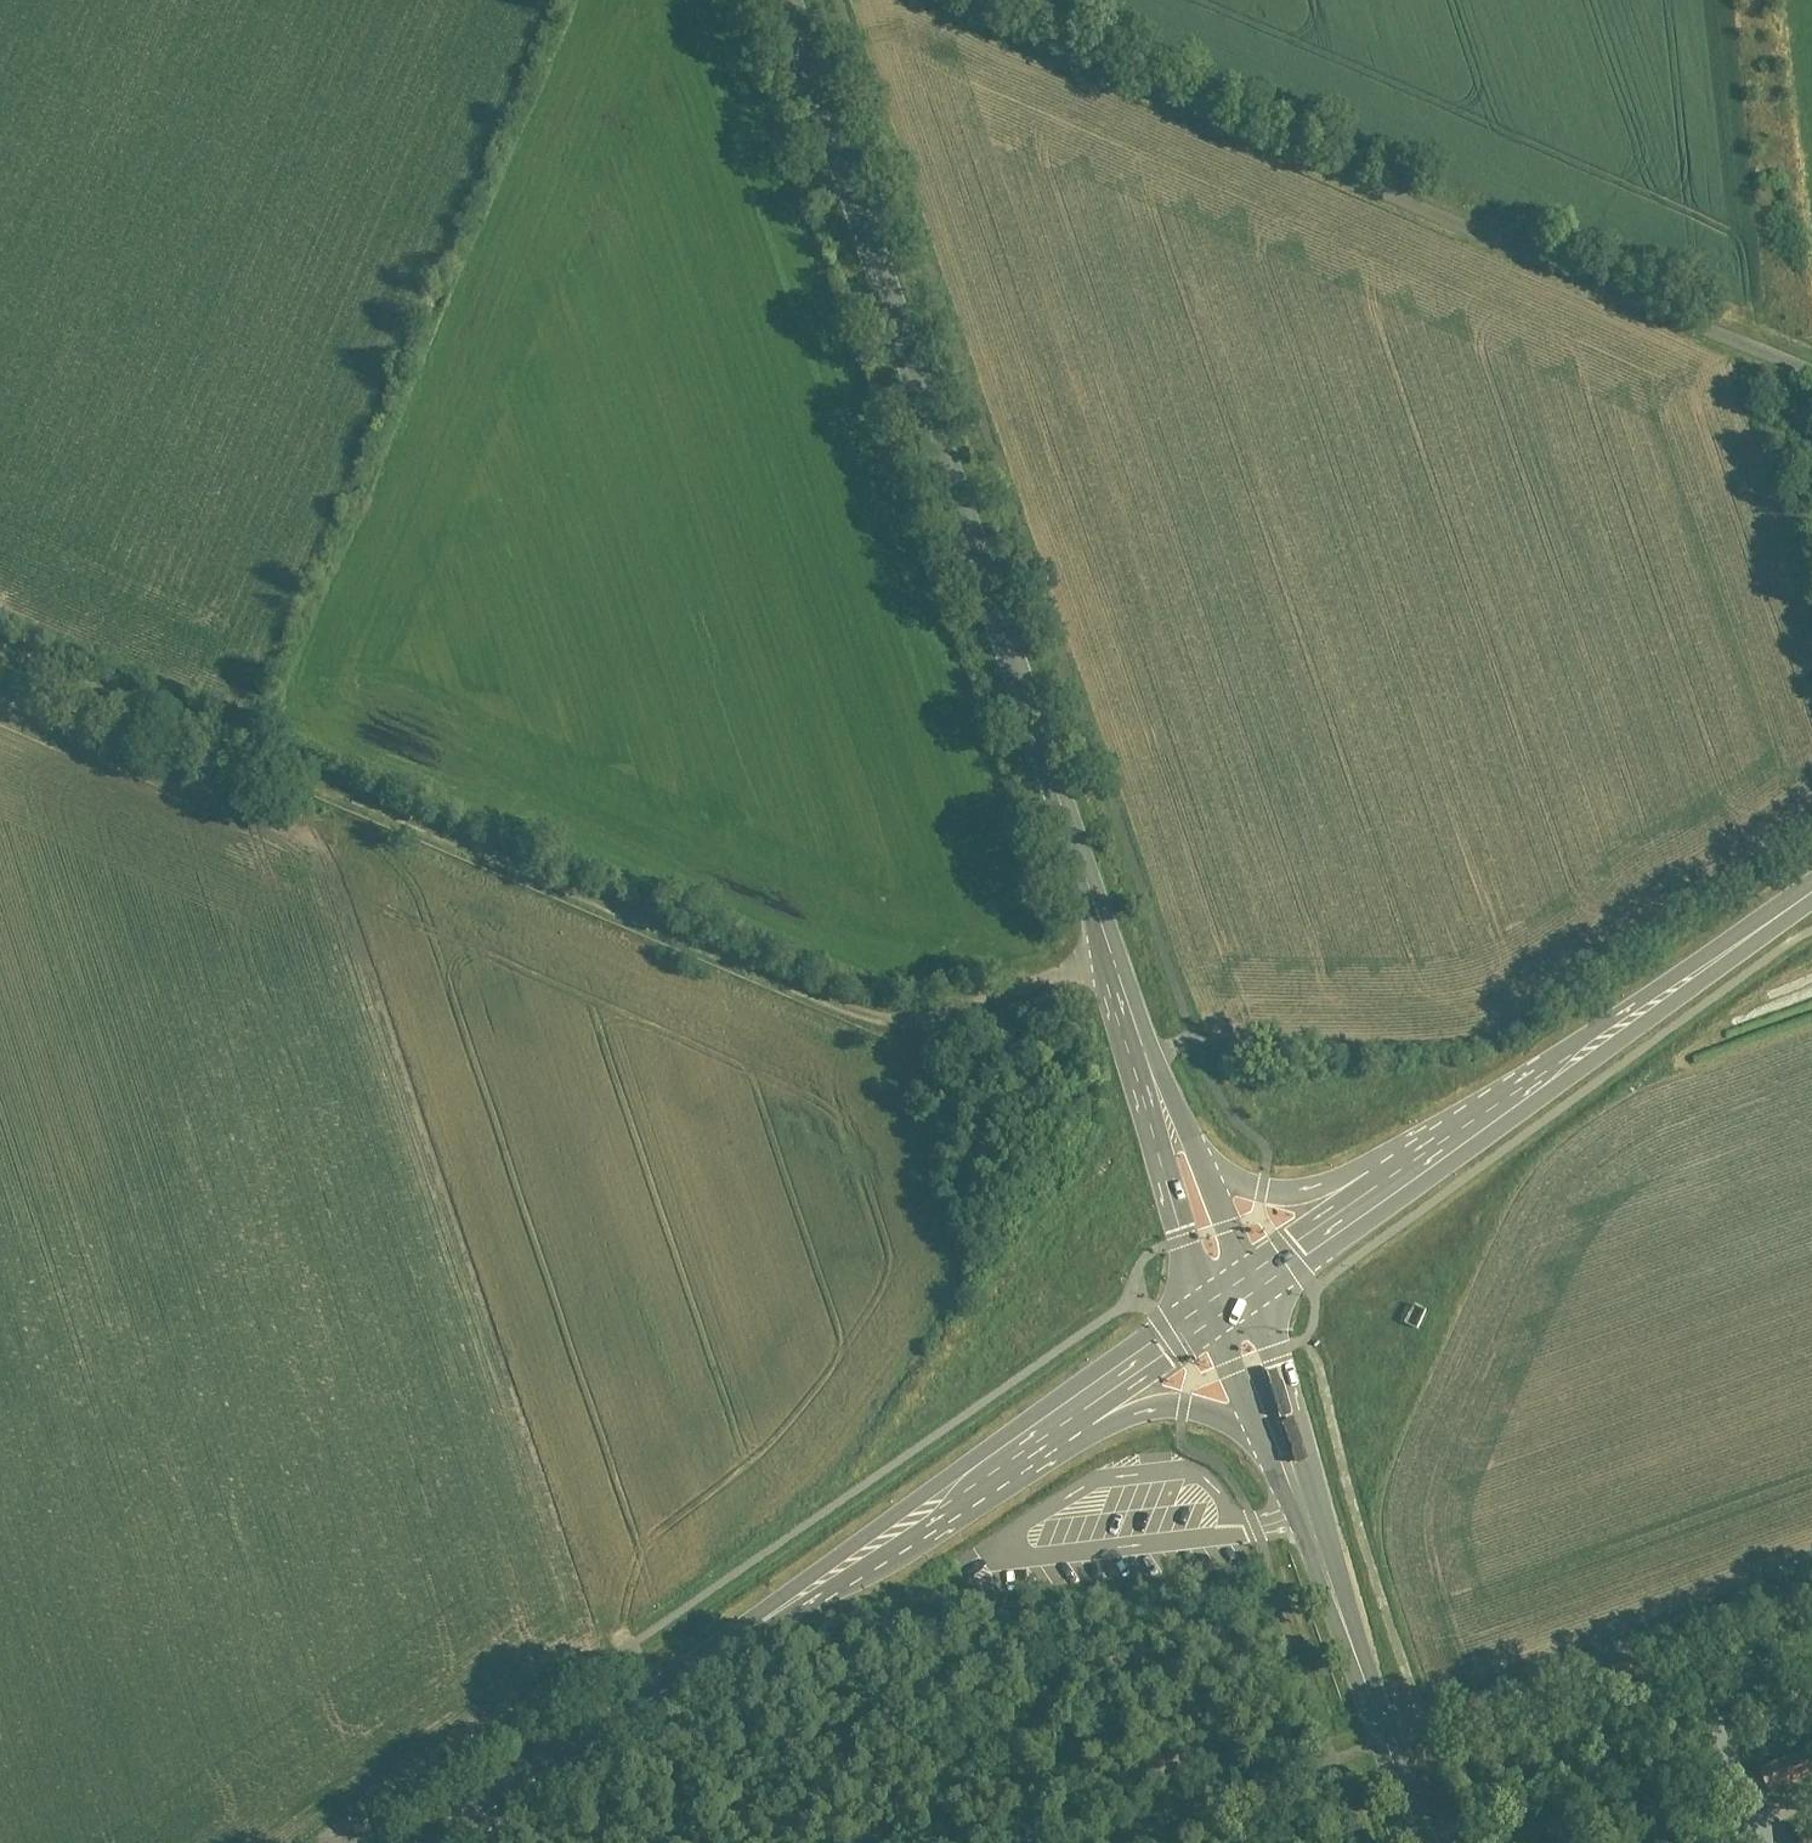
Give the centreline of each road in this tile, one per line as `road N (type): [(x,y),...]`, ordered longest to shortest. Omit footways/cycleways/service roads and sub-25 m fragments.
road 1 (track): [(1157,923),(1121,950),(917,1046),(0,659)]
road 2 (tertiary): [(795,33),(1121,950),(1186,1155)]
road 3 (secondary): [(454,1842),(1233,1307)]
road 4 (track): [(1022,0),(1811,344)]
road 5 (secondary): [(1389,1194),(1811,898)]
road 6 (tertiary): [(1233,1307),(1394,1741)]
road 7 (residential): [(1394,1741),(1811,1586)]
road 8 (secondary): [(1389,1194),(1263,1193),(1186,1155)]
road 9 (secondary): [(1233,1307),(1389,1194)]
road 10 (tertiary): [(1186,1155),(1233,1307)]

